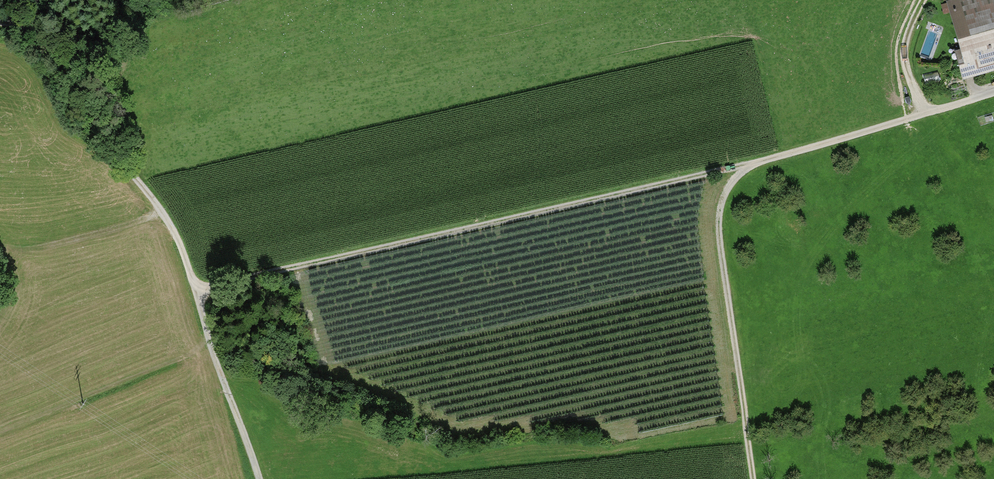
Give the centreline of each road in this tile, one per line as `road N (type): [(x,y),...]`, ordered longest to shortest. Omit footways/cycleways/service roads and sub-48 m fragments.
road 1 (track): [(194,288),(750,164)]
road 2 (track): [(0,22),(59,45),(93,122),(174,230),(259,478)]
road 3 (track): [(753,478),(720,231),(732,181),(750,164),(928,112)]
road 4 (track): [(0,244),(45,247),(161,212)]
road 5 (track): [(922,0),(904,55),(928,112)]

